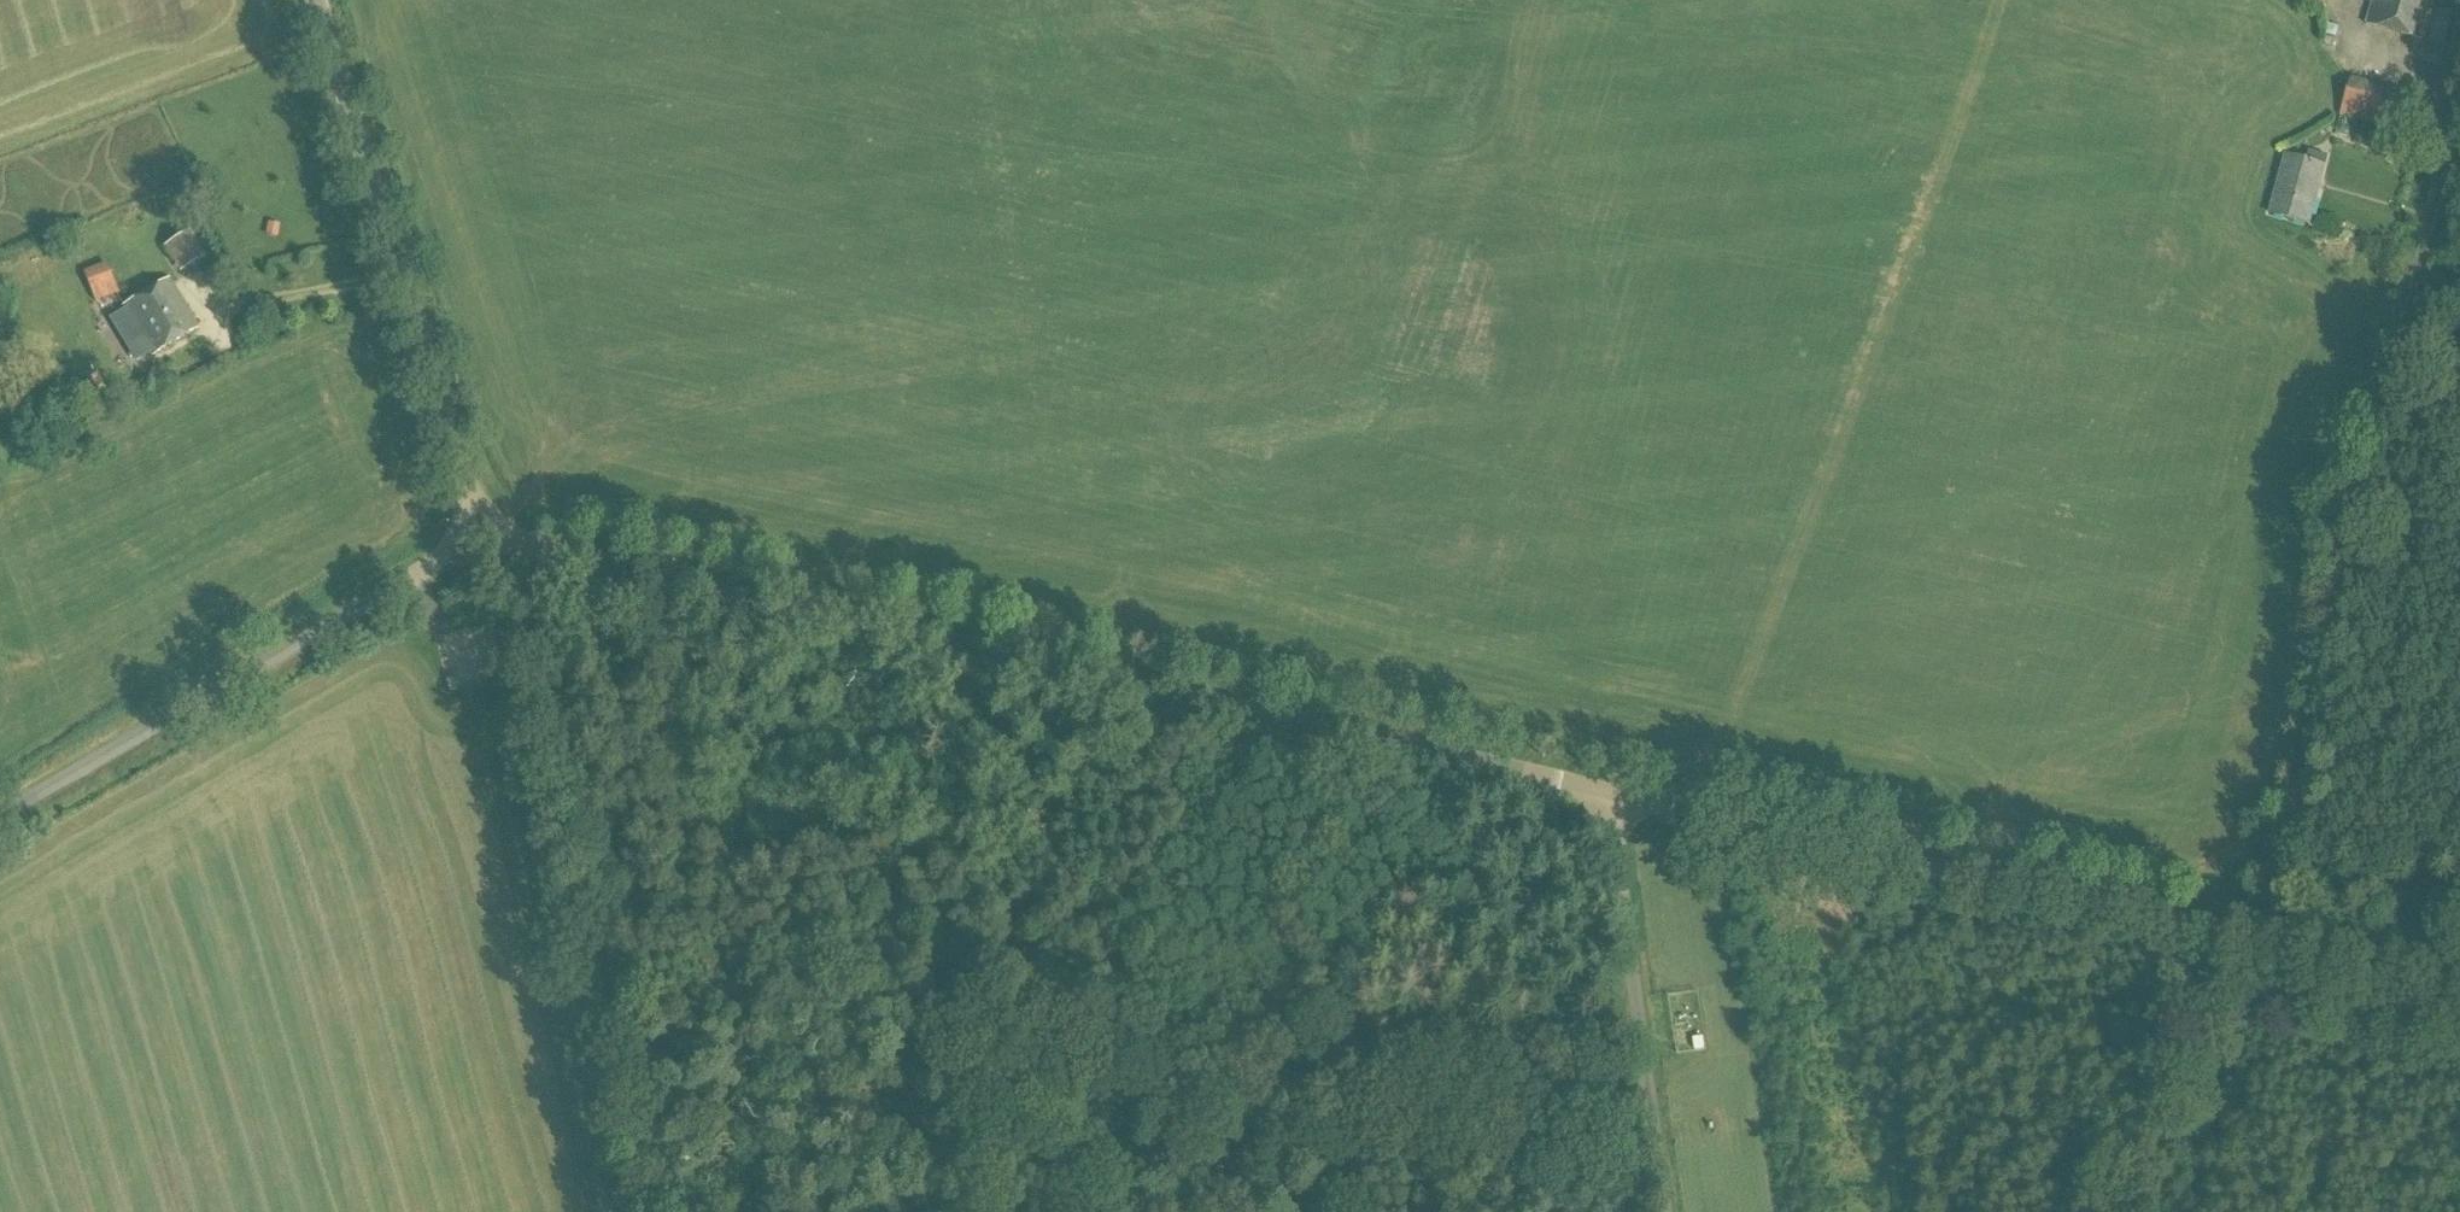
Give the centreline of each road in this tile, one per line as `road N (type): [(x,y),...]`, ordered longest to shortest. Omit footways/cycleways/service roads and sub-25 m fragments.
road 1 (unclassified): [(1613,796),(489,537)]
road 2 (unclassified): [(2459,989),(1613,796)]
road 3 (unclassified): [(0,821),(489,537)]
road 4 (unclassified): [(489,537),(318,0)]
road 5 (unclassified): [(1667,1211),(1613,796)]

